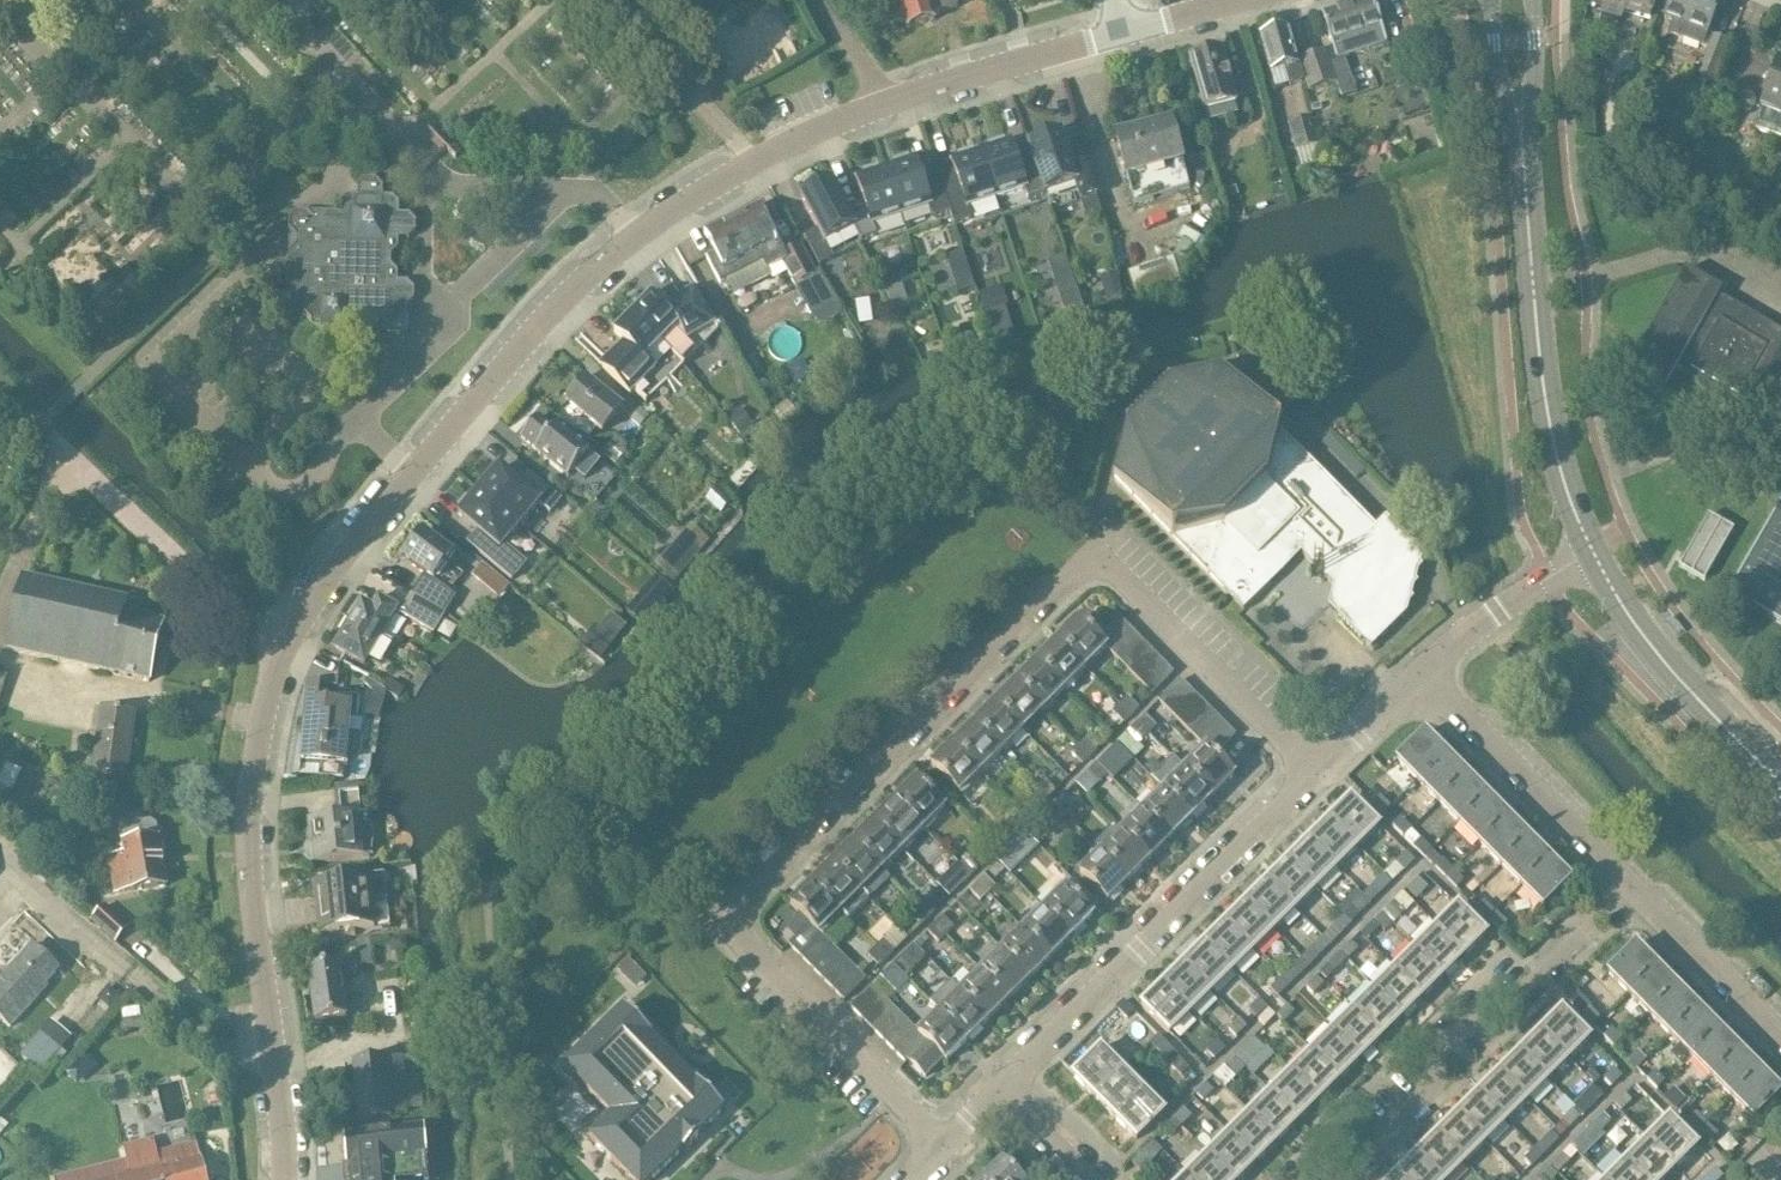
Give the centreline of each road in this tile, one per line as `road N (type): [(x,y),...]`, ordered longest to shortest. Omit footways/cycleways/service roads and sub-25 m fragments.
road 1 (unclassified): [(283,1179),(251,874),(252,801),(273,685),(320,596),(537,331),(639,238),(813,134),(1125,32)]
road 2 (residential): [(941,1145),(727,926),(1094,552),(1314,777)]
road 3 (residential): [(1309,1179),(1348,1170),(1430,1091),(1437,1048),(1486,1001),(1517,996),(1628,884)]
road 4 (residential): [(997,1089),(1314,777)]
road 5 (tertiary): [(1590,550),(1552,440),(1525,174)]
road 6 (tertiary): [(1780,783),(1686,686),(1590,550)]
road 7 (residential): [(1628,884),(1421,676)]
road 8 (residential): [(1780,1038),(1628,884)]
road 9 (residential): [(1421,676),(1499,608),(1590,550)]
road 10 (tertiary): [(1492,0),(1525,174)]
road 11 (tertiary): [(1525,174),(1533,0)]
road 12 (residential): [(1314,777),(1421,676)]
road 13 (residential): [(1088,1179),(997,1089)]

